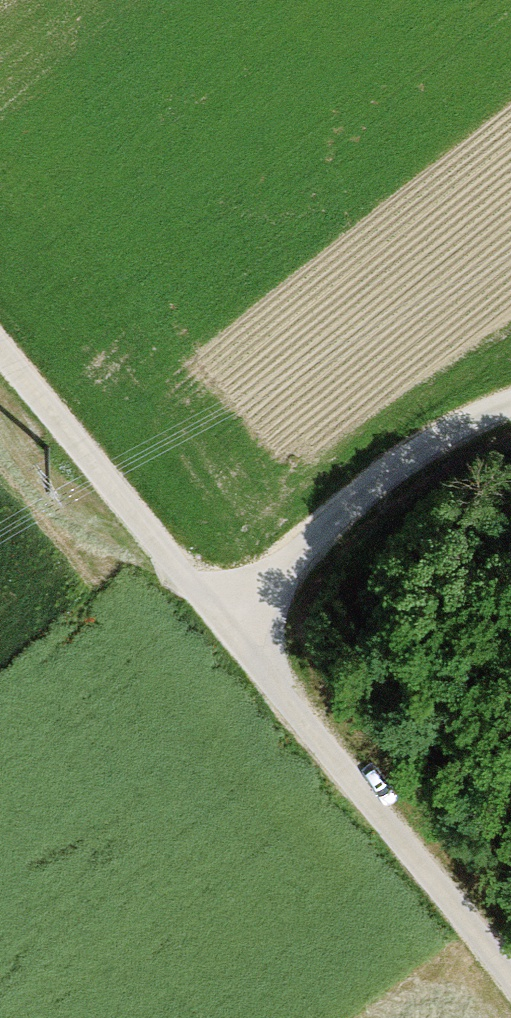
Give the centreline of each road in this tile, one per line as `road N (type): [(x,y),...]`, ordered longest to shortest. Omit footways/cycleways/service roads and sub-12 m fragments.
road 1 (track): [(510,997),(465,926),(223,618)]
road 2 (track): [(223,618),(374,474),(510,411)]
road 3 (track): [(223,618),(0,345)]

